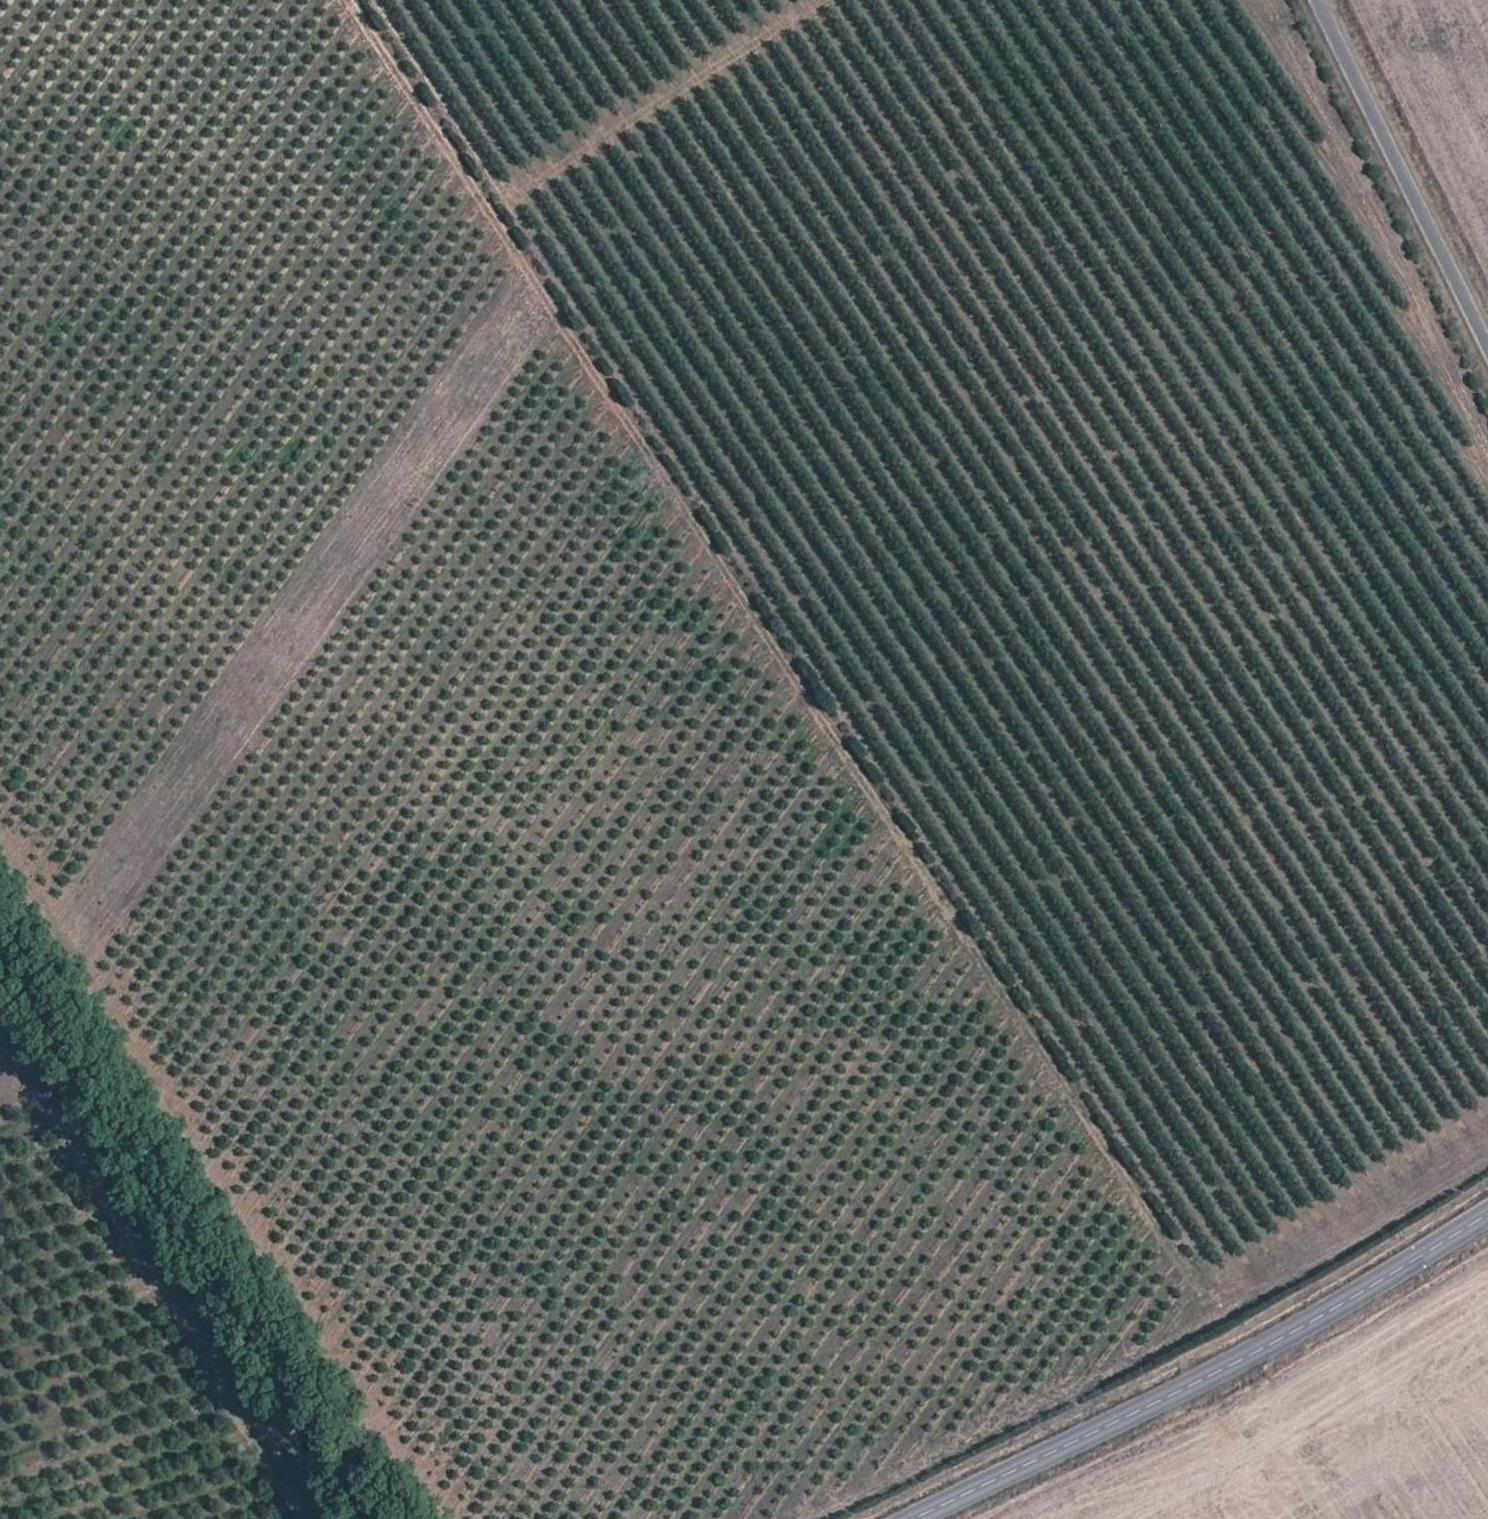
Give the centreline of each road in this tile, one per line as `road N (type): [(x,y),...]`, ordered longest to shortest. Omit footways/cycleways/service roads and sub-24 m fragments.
road 1 (track): [(367,1518),(0,967)]
road 2 (tertiary): [(1487,1210),(1353,1296),(915,1518)]
road 3 (unclassified): [(1311,0),(1487,359)]

